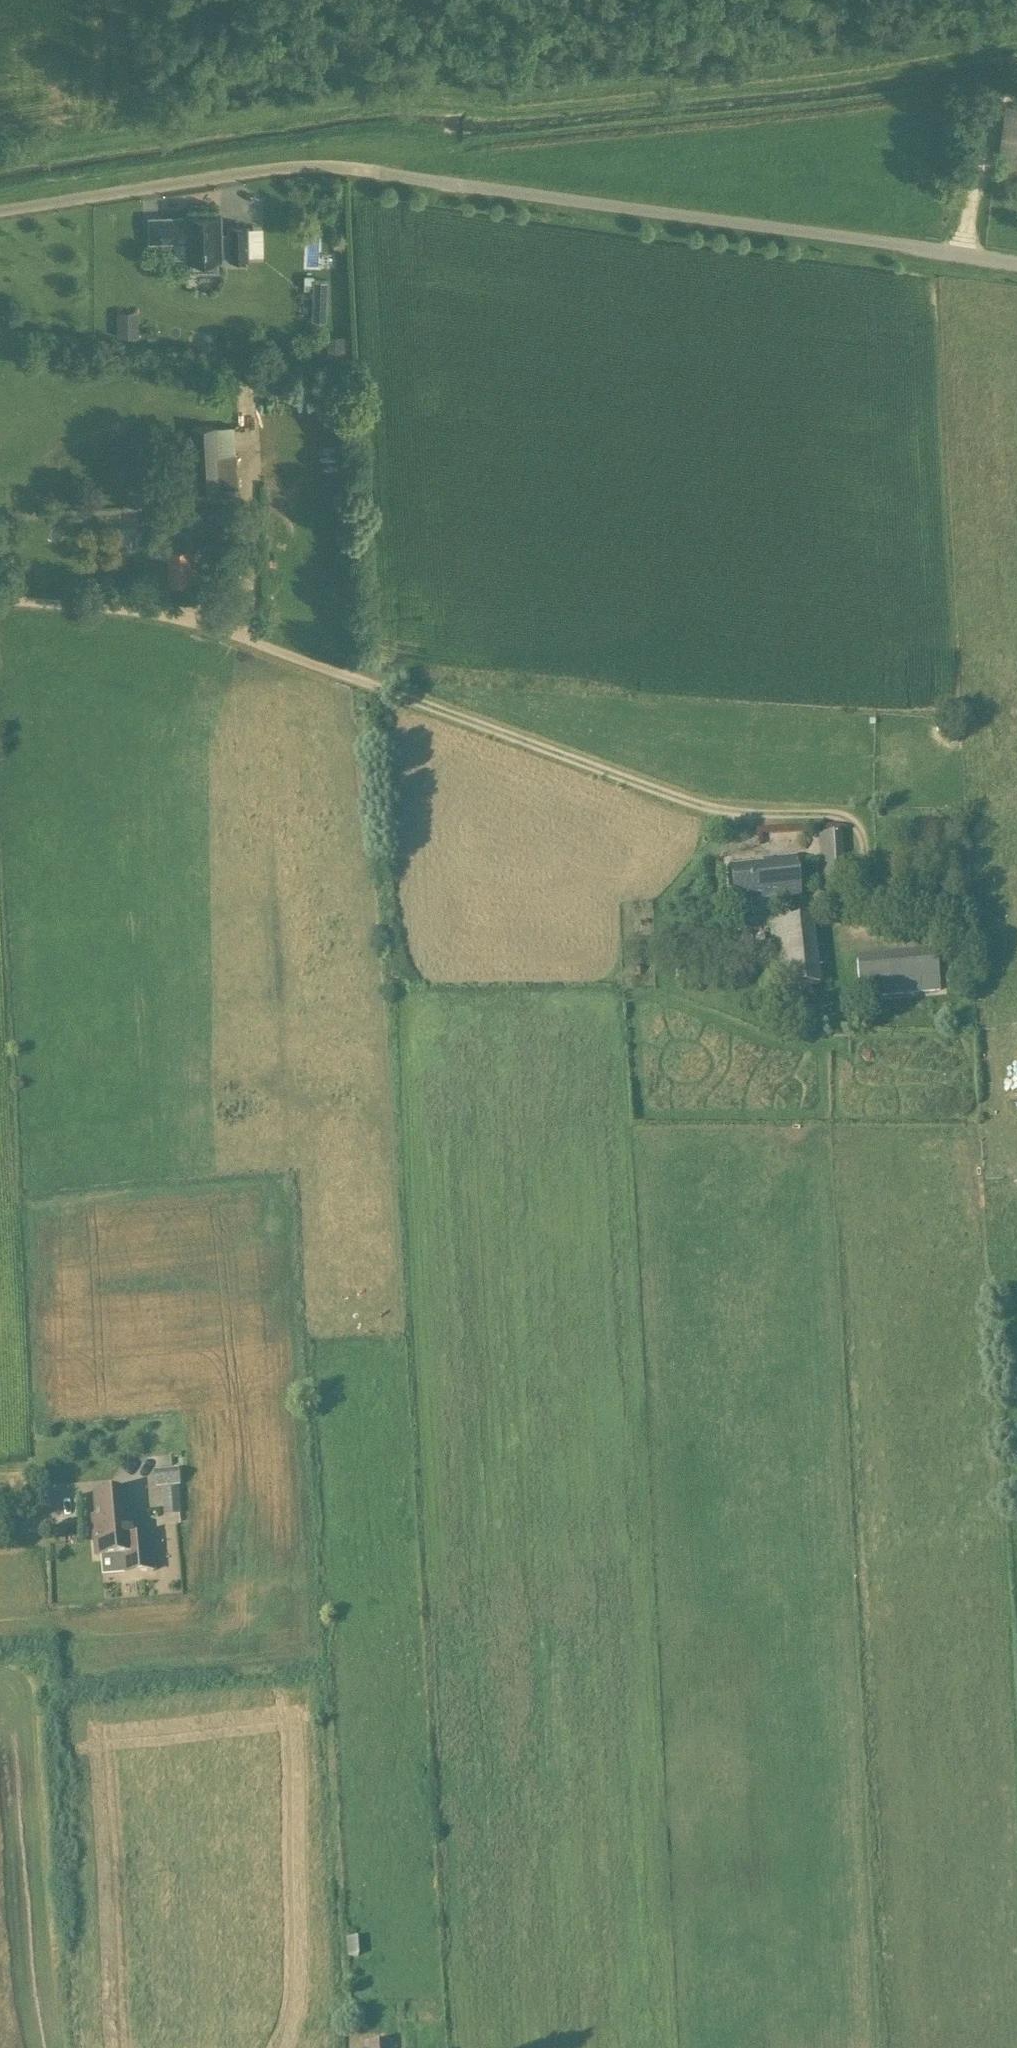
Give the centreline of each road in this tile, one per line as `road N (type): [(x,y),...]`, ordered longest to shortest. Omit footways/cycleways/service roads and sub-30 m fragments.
road 1 (unclassified): [(0,210),(289,168),(342,168),(1016,264)]
road 2 (unclassified): [(706,808),(215,622),(0,598)]

